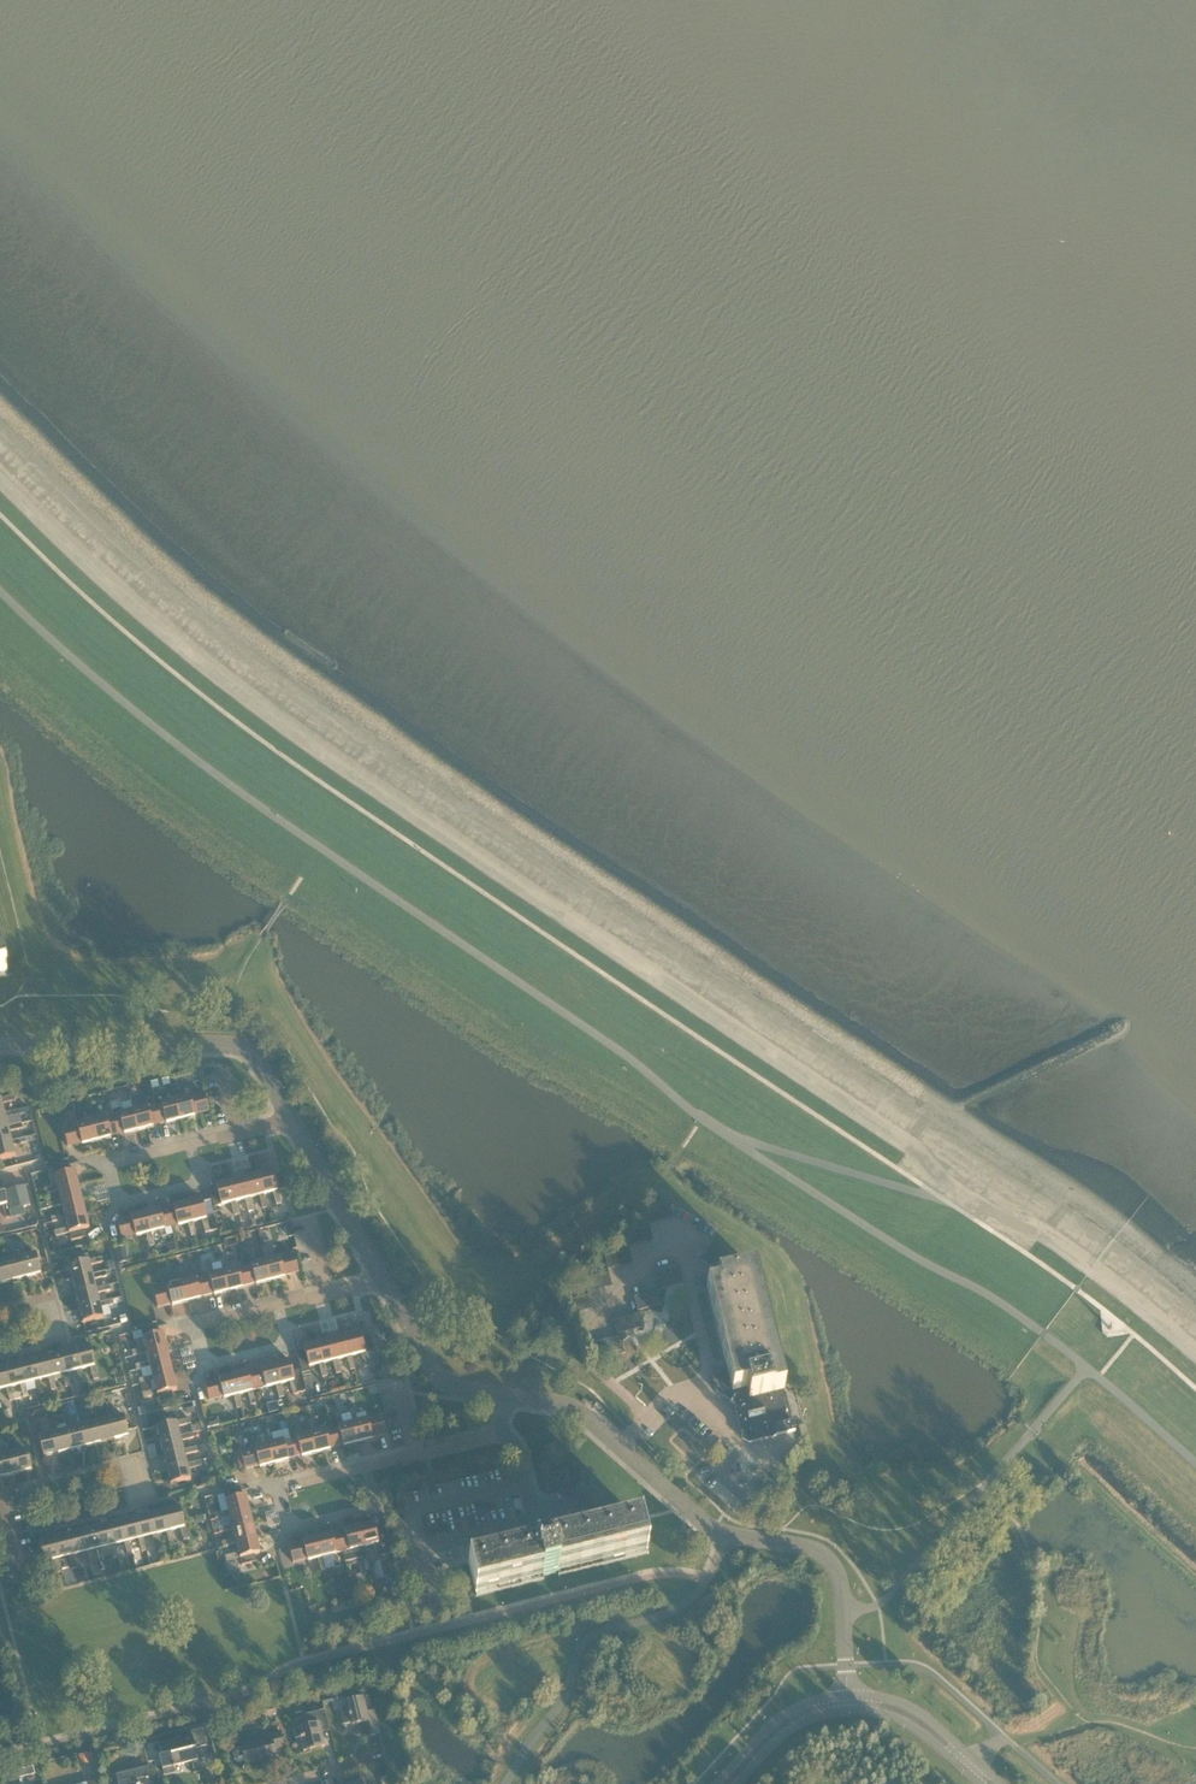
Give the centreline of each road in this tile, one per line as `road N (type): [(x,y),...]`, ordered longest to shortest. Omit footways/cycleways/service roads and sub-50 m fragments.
road 1 (residential): [(728,1535),(707,1582),(681,1607),(596,1634),(581,1647),(561,1704),(506,1783)]
road 2 (residential): [(290,1121),(254,1065),(234,1051),(0,1049)]
road 3 (residential): [(728,1535),(682,1507),(578,1415),(507,1398)]
road 4 (residential): [(847,1695),(835,1567),(813,1550),(728,1535)]
road 5 (residential): [(277,1489),(488,1437),(500,1423)]
road 6 (residential): [(190,1326),(382,1282)]
road 7 (residential): [(109,1166),(290,1121)]
road 8 (residential): [(382,1282),(290,1121)]
road 9 (residential): [(507,1398),(445,1383),(382,1282)]
road 10 (tertiary): [(847,1695),(777,1721),(718,1783)]
road 11 (tertiary): [(974,1761),(913,1710),(847,1695)]
road 12 (tertiary): [(736,1783),(798,1725),(848,1709)]
road 13 (tertiary): [(848,1709),(905,1723),(965,1771)]

